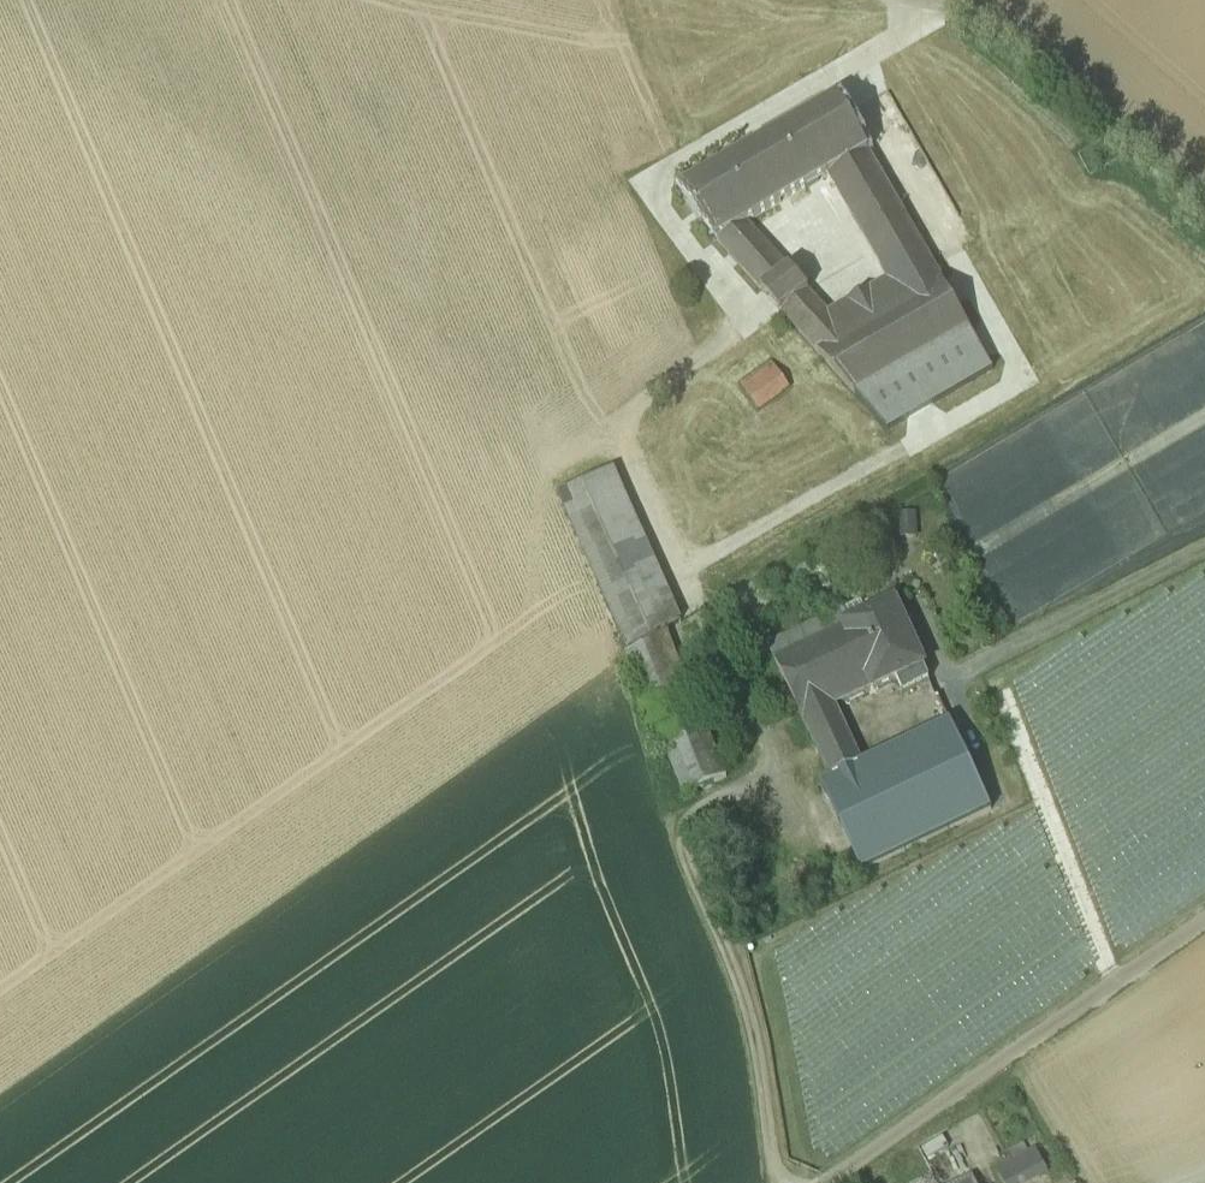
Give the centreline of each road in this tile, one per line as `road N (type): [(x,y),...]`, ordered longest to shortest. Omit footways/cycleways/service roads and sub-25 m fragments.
road 1 (track): [(832,1182),(1204,925)]
road 2 (unclassified): [(915,0),(979,15),(1204,214)]

